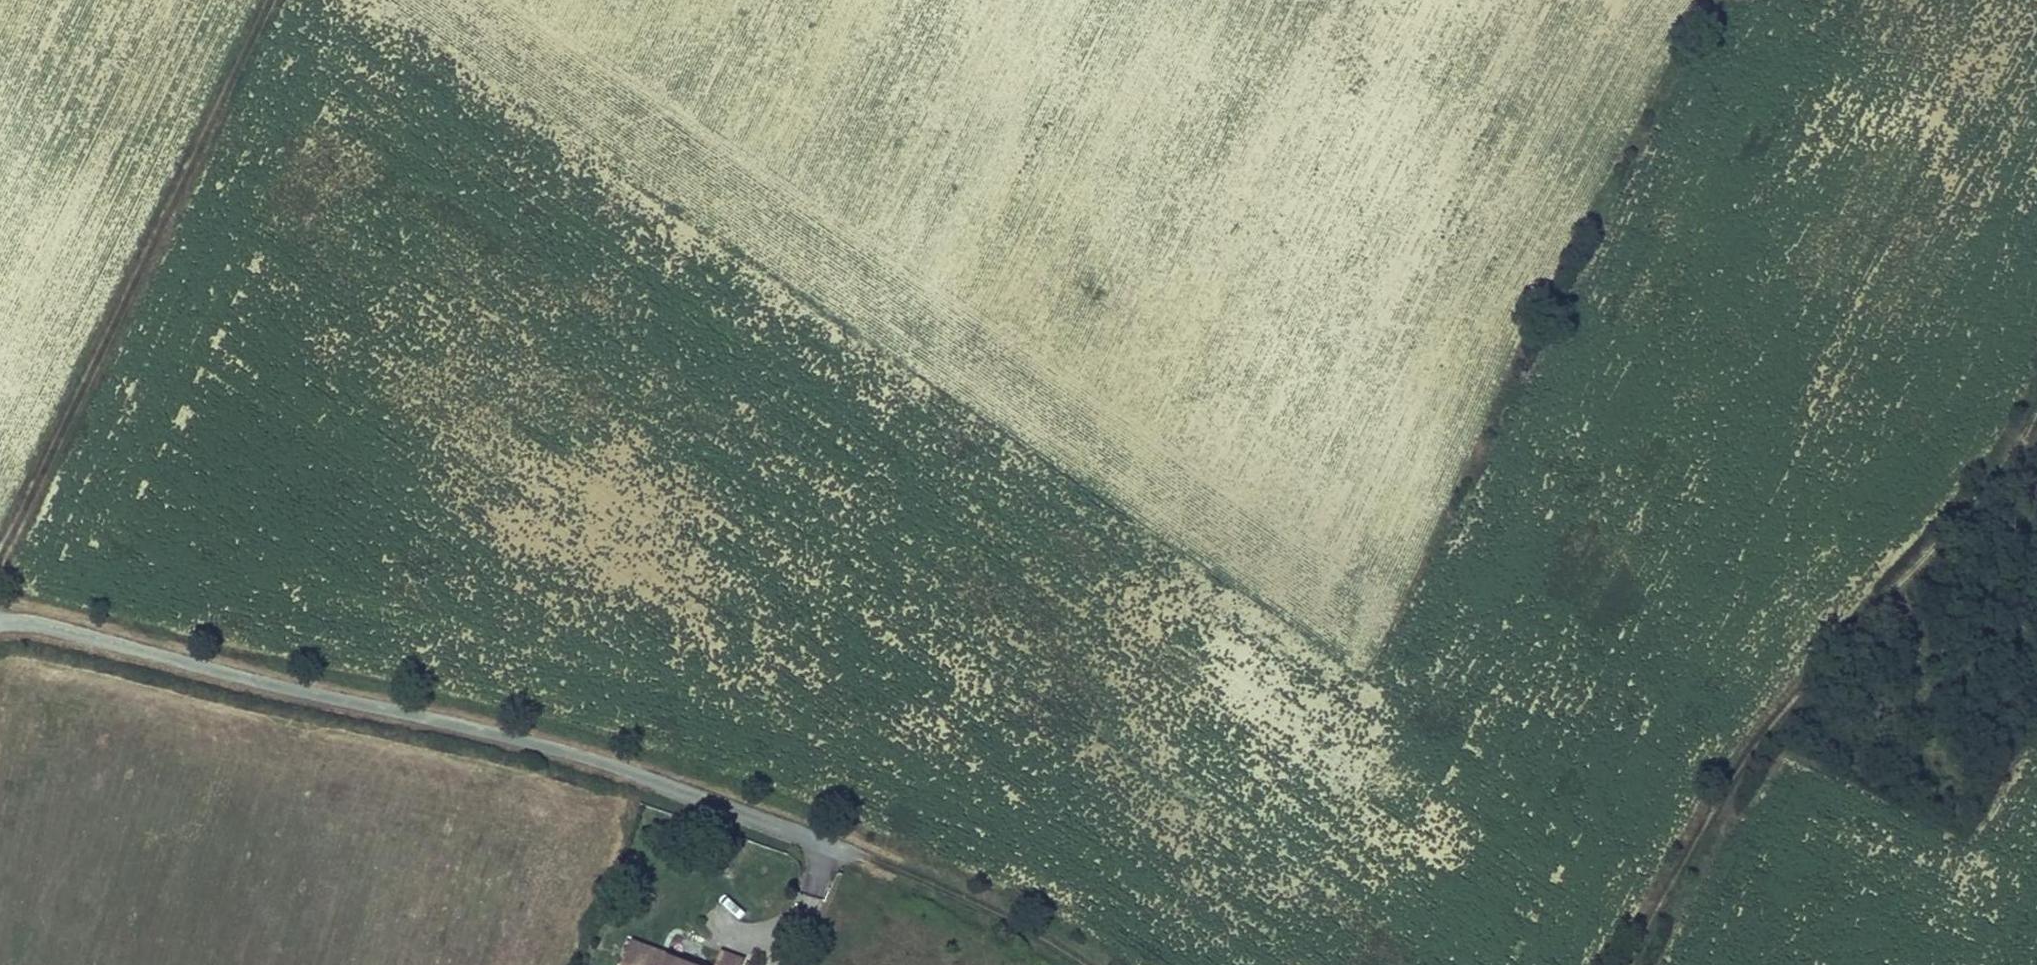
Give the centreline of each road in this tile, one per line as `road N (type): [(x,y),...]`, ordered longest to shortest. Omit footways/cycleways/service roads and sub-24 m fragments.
road 1 (unclassified): [(0,622),(42,625),(569,751),(846,848)]
road 2 (track): [(1635,964),(1748,756),(2026,441),(2036,402)]
road 3 (track): [(846,848),(1036,932),(1089,964)]

